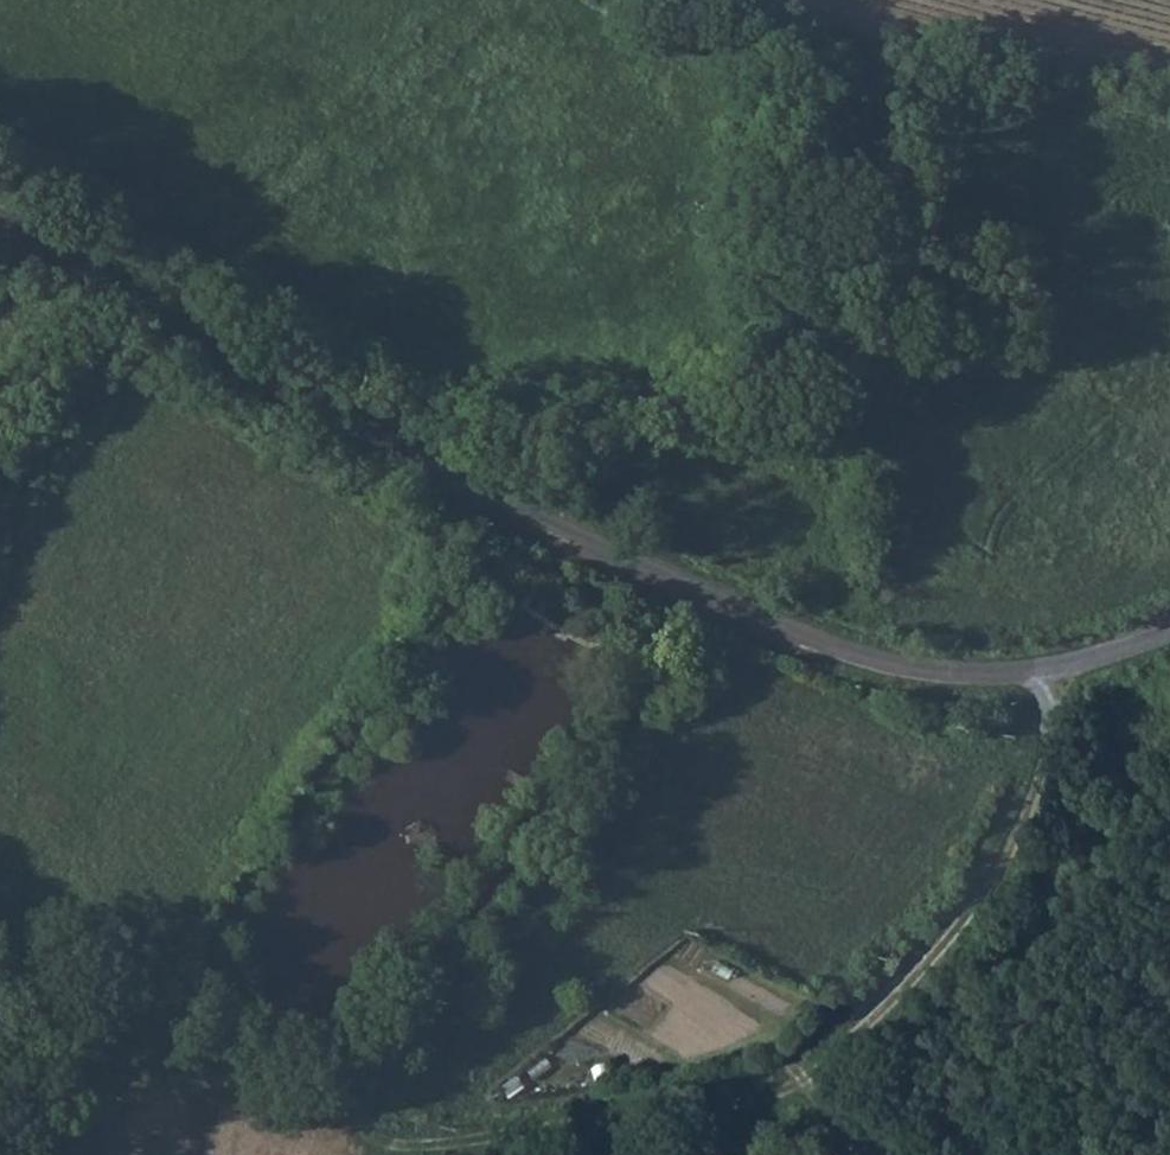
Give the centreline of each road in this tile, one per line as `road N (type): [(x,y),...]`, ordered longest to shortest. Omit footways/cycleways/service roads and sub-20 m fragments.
road 1 (unclassified): [(0,223),(552,537),(913,677),(1082,659),(1169,627)]

